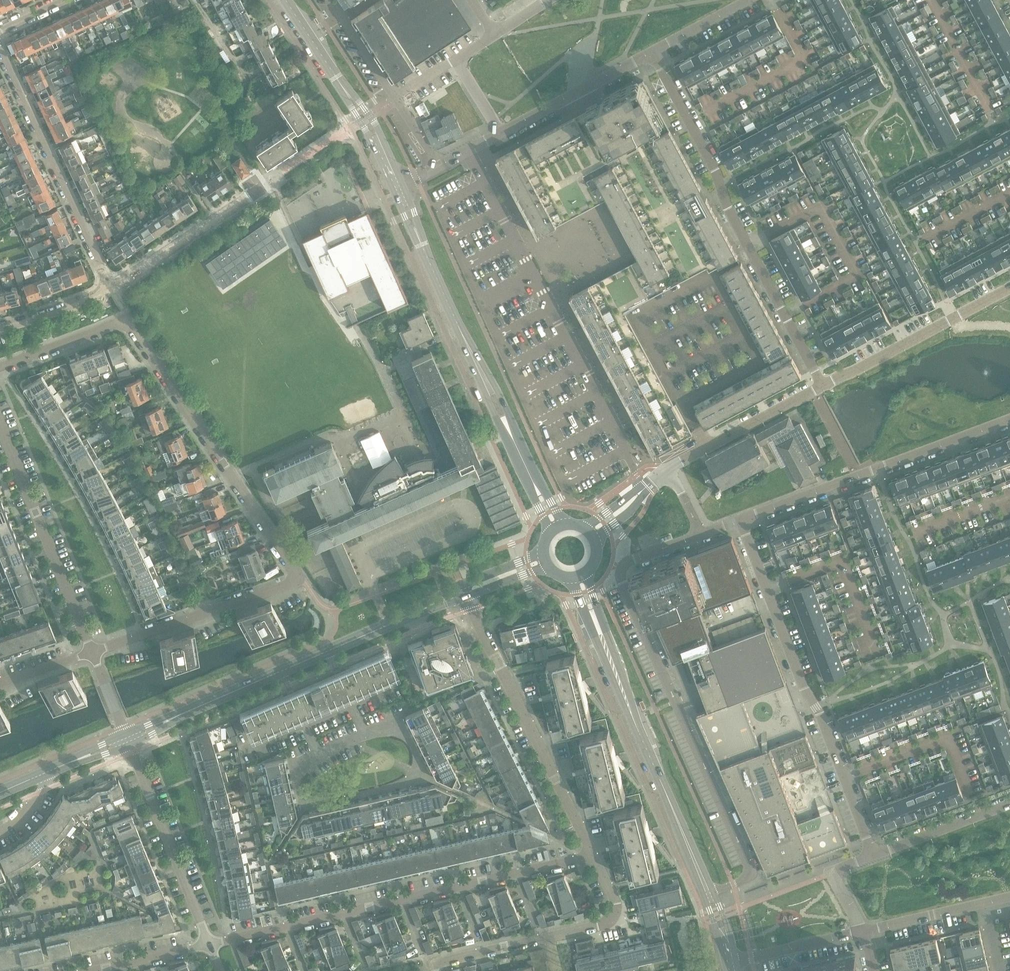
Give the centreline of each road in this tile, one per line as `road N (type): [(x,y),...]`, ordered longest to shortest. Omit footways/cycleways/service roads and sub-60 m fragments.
road 1 (residential): [(94,653),(301,580),(129,318)]
road 2 (residential): [(702,533),(634,560),(619,578),(747,862),(750,875),(714,892)]
road 3 (residential): [(210,944),(592,855)]
road 4 (residential): [(823,385),(652,55)]
road 5 (residential): [(741,520),(873,854)]
road 6 (residential): [(741,520),(1009,420)]
road 7 (residential): [(592,855),(472,610)]
road 8 (residential): [(0,49),(110,287)]
road 9 (residential): [(317,757),(296,778),(309,806),(407,785),(420,767),(407,736),(395,729),(366,734)]
road 10 (residential): [(434,970),(446,960),(611,917),(614,902),(592,855)]
road 11 (residential): [(94,653),(0,423)]
road 12 (residential): [(823,385),(1009,289)]
road 13 (residential): [(210,944),(133,753)]
road 14 (residential): [(267,185),(110,287)]
road 15 (residential): [(502,133),(652,55)]
road 16 (tertiary): [(128,740),(282,671)]
road 17 (residential): [(873,854),(1009,803)]
road 18 (tertiary): [(0,793),(128,740)]
road 19 (residential): [(0,368),(129,318)]
road 20 (residential): [(732,963),(863,933)]
road 21 (tertiary): [(477,363),(422,244)]
road 22 (residential): [(709,447),(823,385)]
road 23 (residential): [(863,933),(985,903)]
road 24 (tertiary): [(477,363),(529,474)]
road 25 (residential): [(92,970),(210,944)]

